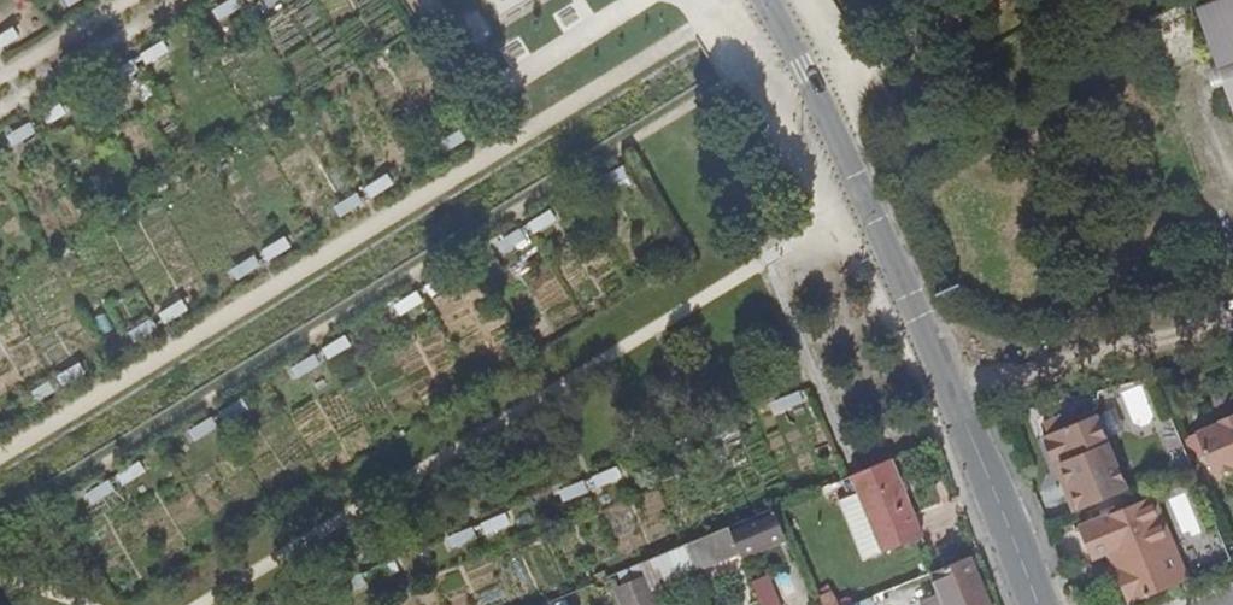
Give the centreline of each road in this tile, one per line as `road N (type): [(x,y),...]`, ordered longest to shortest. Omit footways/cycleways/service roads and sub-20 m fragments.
road 1 (residential): [(762,0),(868,202),(1038,604)]
road 2 (track): [(1232,310),(953,394)]

